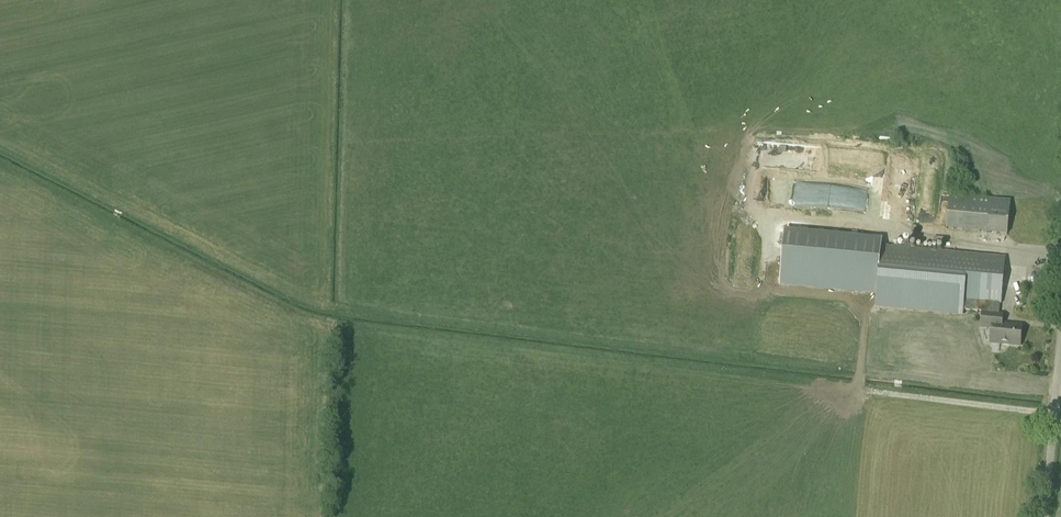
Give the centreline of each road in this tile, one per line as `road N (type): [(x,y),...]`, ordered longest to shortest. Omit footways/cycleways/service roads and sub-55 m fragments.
road 1 (unclassified): [(1043,516),(1060,327)]

